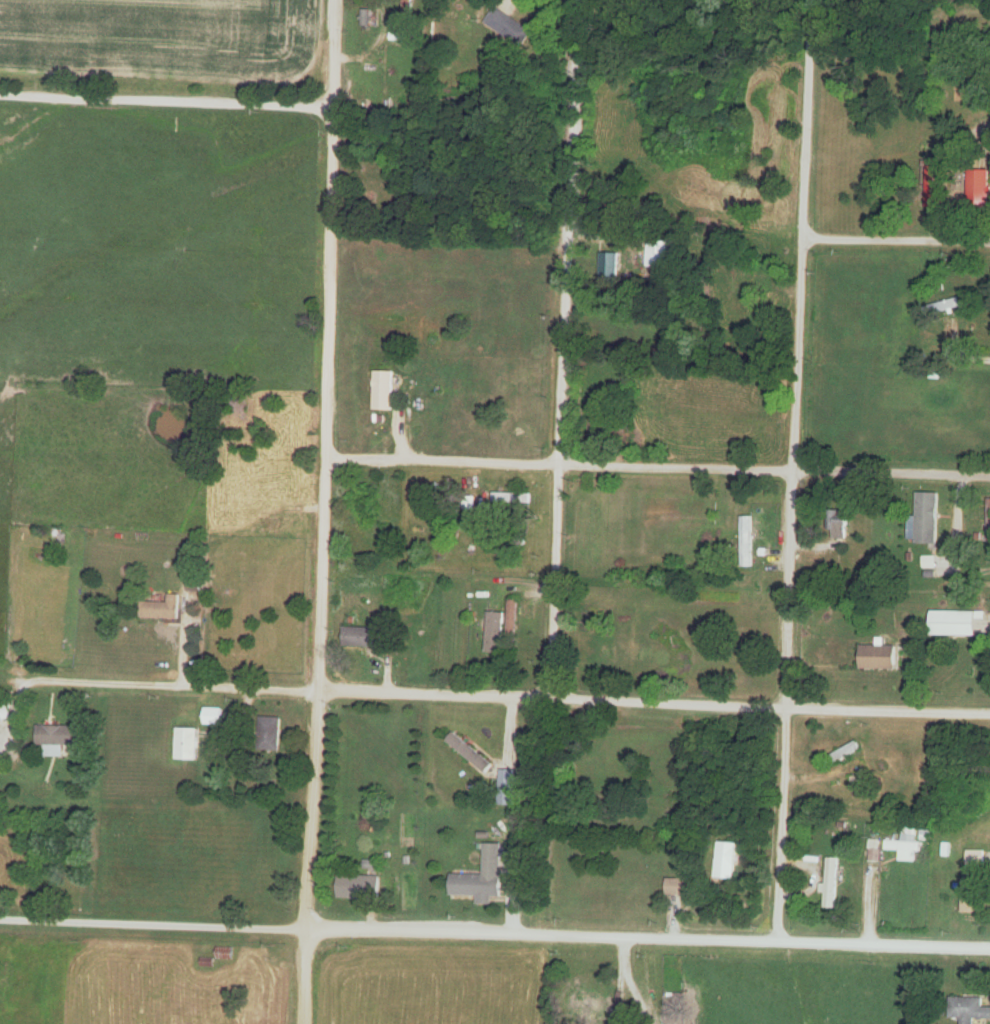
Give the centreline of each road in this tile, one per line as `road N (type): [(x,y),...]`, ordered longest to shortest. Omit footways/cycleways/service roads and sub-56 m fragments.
road 1 (residential): [(781,940),(813,0)]
road 2 (residential): [(307,929),(334,0)]
road 3 (residential): [(781,940),(0,919)]
road 4 (residential): [(550,696),(576,0)]
road 5 (residential): [(989,711),(316,690)]
road 6 (residential): [(989,480),(324,458)]
road 7 (residential): [(316,690),(54,684)]
road 8 (residential): [(989,948),(781,940)]
road 9 (residential): [(989,240),(805,239)]

